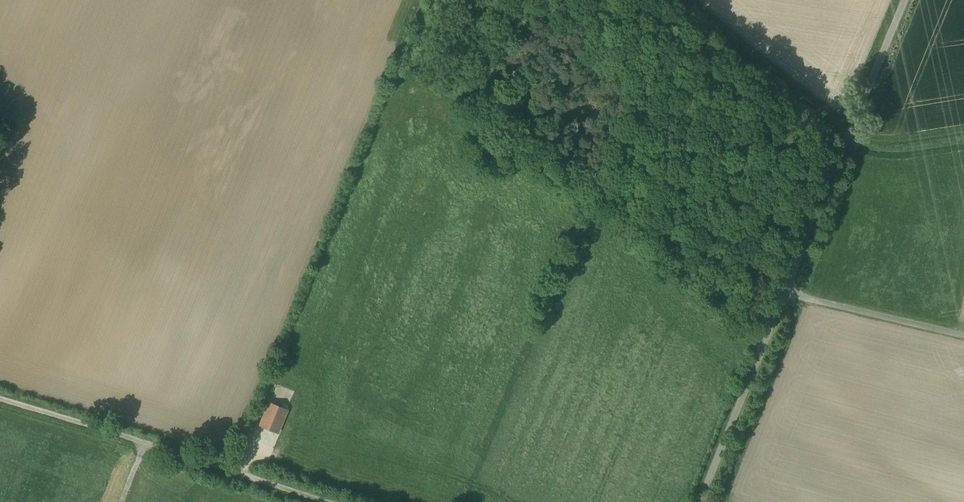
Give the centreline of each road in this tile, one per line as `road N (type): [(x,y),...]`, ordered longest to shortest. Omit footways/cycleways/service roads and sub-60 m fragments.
road 1 (unclassified): [(902,0),(699,501)]
road 2 (unclassified): [(321,501),(0,399)]

